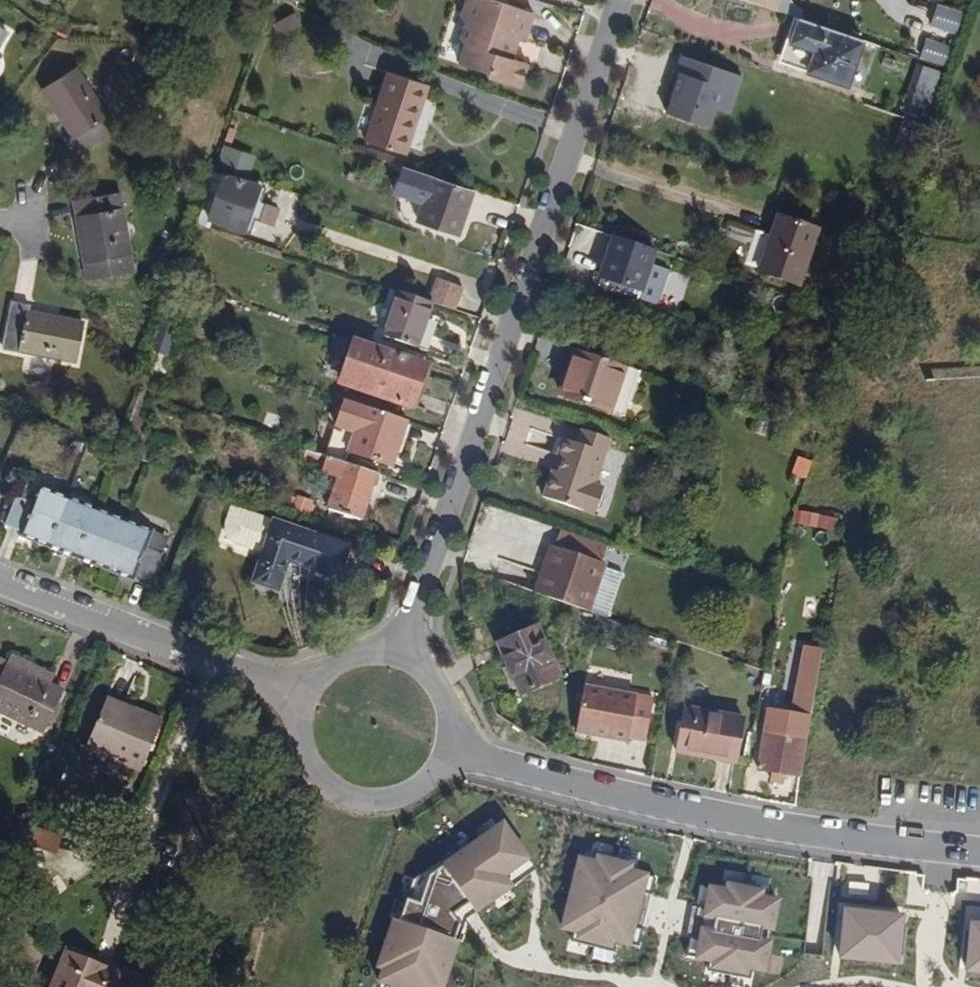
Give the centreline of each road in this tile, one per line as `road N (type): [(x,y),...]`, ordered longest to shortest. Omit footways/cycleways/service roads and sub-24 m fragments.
road 1 (residential): [(622,0),(403,647)]
road 2 (residential): [(455,753),(688,822),(979,869)]
road 3 (residential): [(292,695),(0,581)]
road 4 (residential): [(292,695),(287,744),(295,767),(329,803),(353,812),(379,814),(426,795),(455,753)]
road 5 (residential): [(403,647),(377,642),(326,655),(292,695)]
road 6 (residential): [(455,753),(459,727),(443,679),(403,647)]

